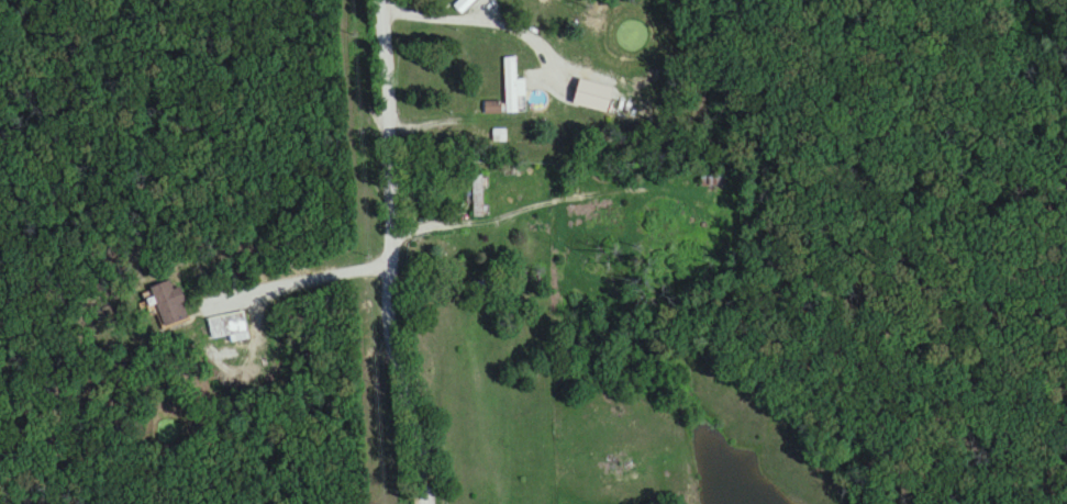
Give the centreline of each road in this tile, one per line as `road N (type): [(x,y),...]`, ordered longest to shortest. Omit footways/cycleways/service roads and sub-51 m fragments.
road 1 (residential): [(386,0),(392,355),(422,503)]

